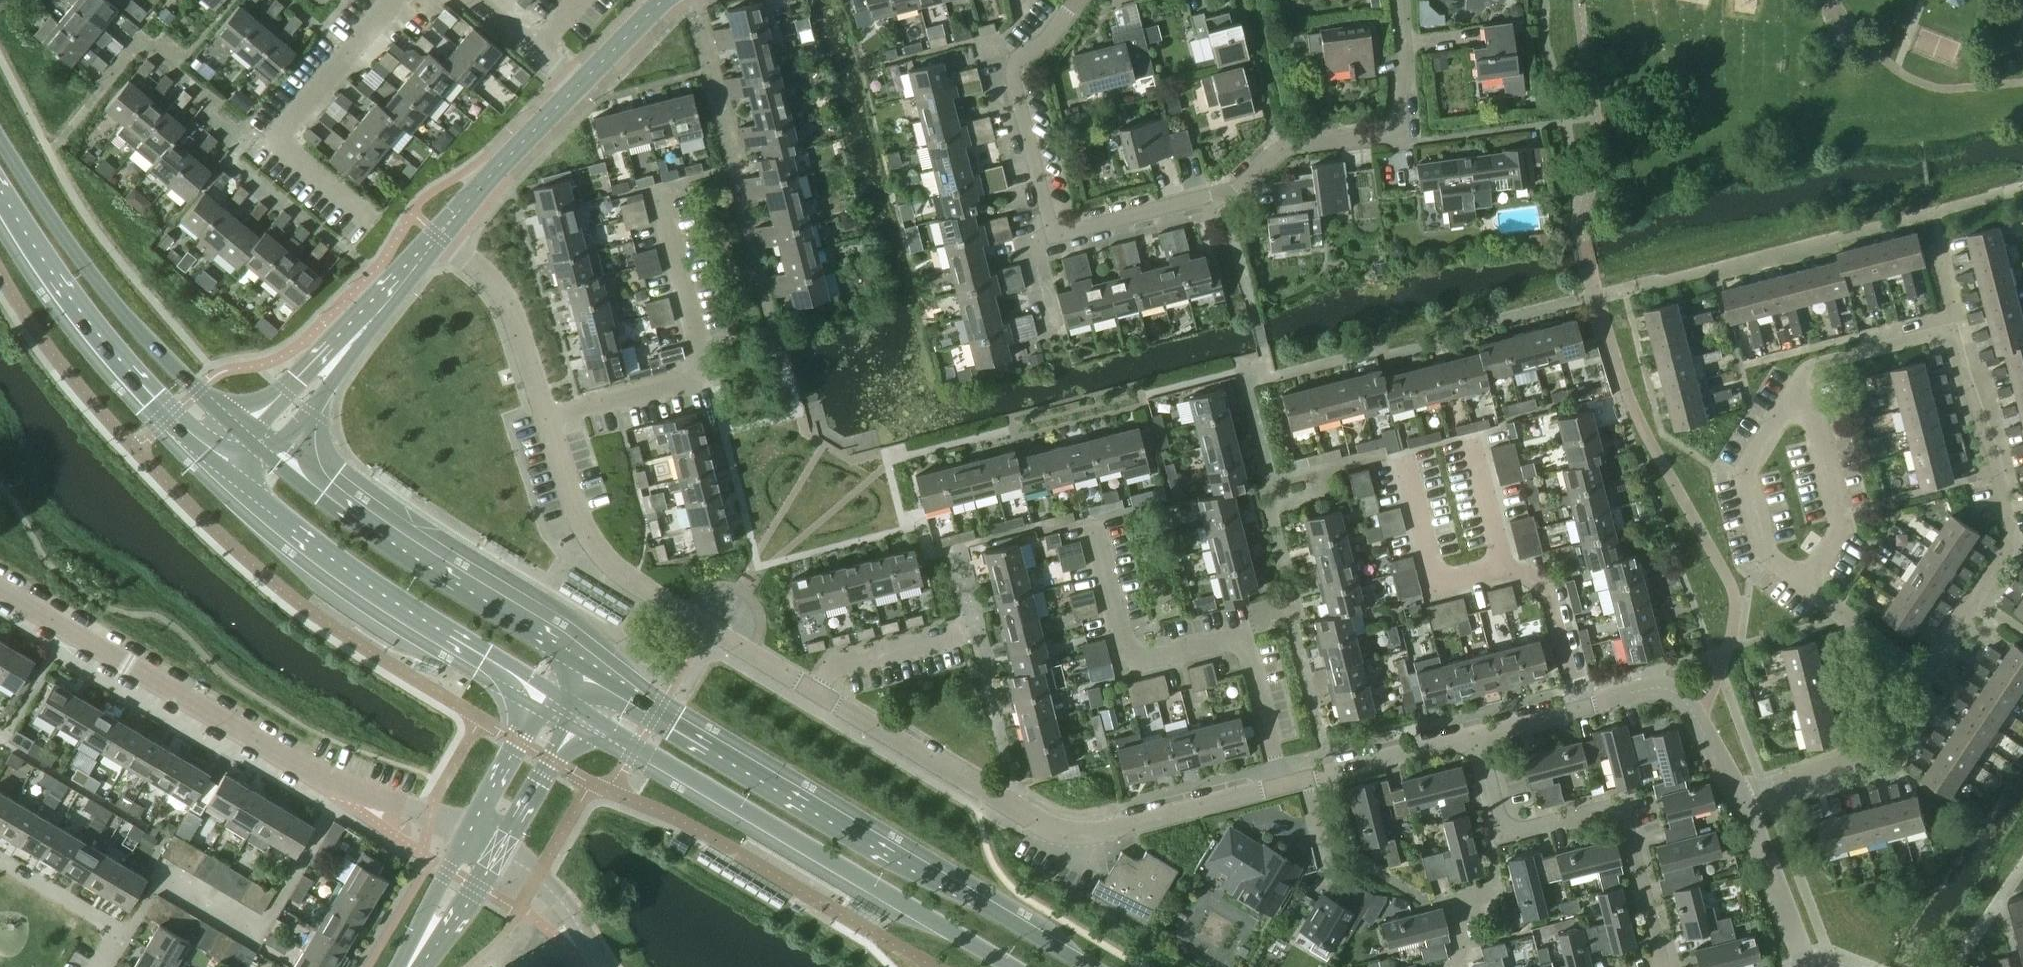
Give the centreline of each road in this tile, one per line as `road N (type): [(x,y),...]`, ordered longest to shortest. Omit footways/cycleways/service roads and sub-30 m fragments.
road 1 (secondary): [(1091,966),(584,659)]
road 2 (residential): [(465,835),(313,771),(0,589)]
road 3 (residential): [(815,686),(985,797),(1055,824),(1094,827),(1279,780)]
road 4 (residential): [(1401,0),(1405,65),(1396,132),(1279,149),(1242,186),(1051,236)]
road 5 (secondary): [(578,716),(1010,966)]
road 6 (residential): [(1279,780),(1244,641),(1132,665),(1095,525)]
road 7 (residential): [(547,419),(584,540),(706,626),(815,686)]
road 8 (secondary): [(227,471),(363,580),(547,698)]
road 9 (residential): [(1934,692),(2015,543),(1957,330)]
road 10 (secondary): [(242,432),(88,270),(0,139)]
road 11 (secondary): [(584,659),(267,456)]
road 12 (secondary): [(0,195),(150,402),(227,471)]
road 13 (residential): [(547,419),(710,379),(664,194)]
road 14 (residential): [(371,221),(275,141),(396,0)]
road 15 (residential): [(1503,833),(1628,801),(1667,966)]
road 16 (residential): [(1051,236),(1011,89),(1017,60),(1081,0)]
road 17 (residential): [(1807,591),(1761,554),(1742,473),(1801,390)]
road 18 (residential): [(1740,799),(1908,740),(1934,692)]
road 19 (residential): [(1581,699),(1653,685),(1679,692),(1740,799)]
road 20 (residential): [(438,237),(507,305),(547,419)]
road 21 (residential): [(1507,568),(1433,586),(1400,454)]
road 22 (residential): [(1807,591),(1834,513),(1801,390)]
road 23 (tertiary): [(438,237),(578,87)]
road 24 (residential): [(1279,780),(1475,727)]
road 25 (residential): [(1740,799),(1807,966)]
road 26 (residential): [(0,862),(120,933),(99,966)]
road 27 (tertiary): [(267,456),(313,412),(369,317)]
road 28 (residential): [(1801,390),(1819,365),(1957,330)]
road 29 (tertiary): [(369,317),(326,347),(242,432)]
road 30 (residential): [(1581,699),(1554,591),(1507,568)]
road 31 (residential): [(1934,692),(1807,591)]
road 32 (residential): [(815,686),(837,667),(964,635)]
road 33 (tertiary): [(497,854),(578,716)]
road 34 (tertiary): [(547,698),(465,835)]
road 35 (residential): [(603,966),(578,922),(537,880),(497,854)]
road 36 (residential): [(578,87),(471,0)]
road 37 (residential): [(1507,568),(1470,436)]
road 38 (tertiary): [(578,87),(663,0)]

